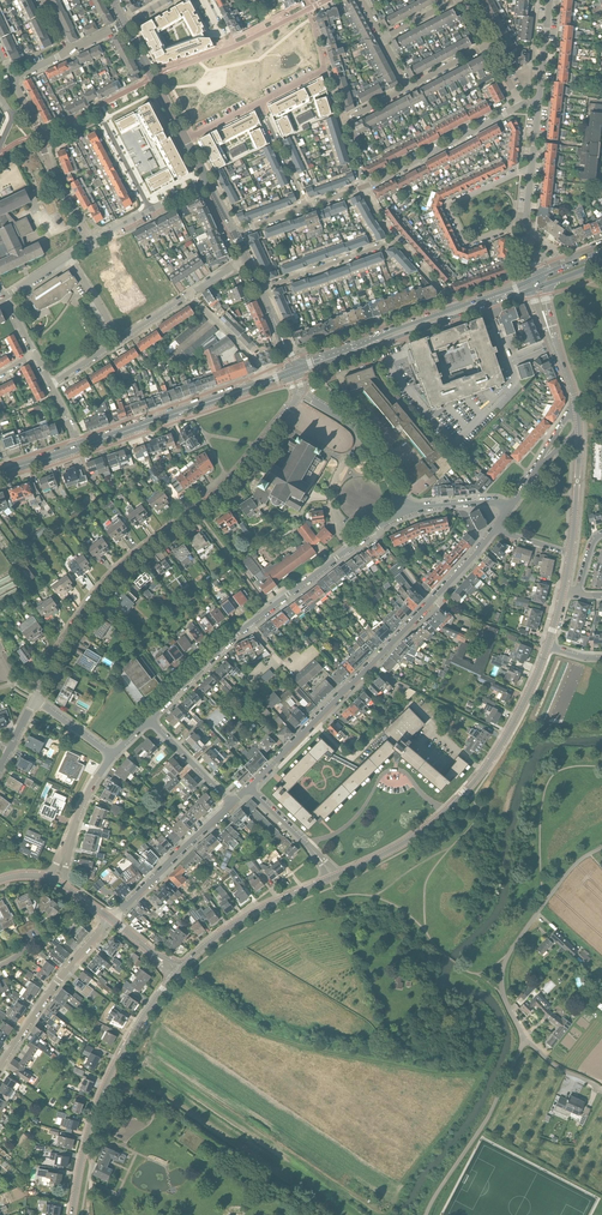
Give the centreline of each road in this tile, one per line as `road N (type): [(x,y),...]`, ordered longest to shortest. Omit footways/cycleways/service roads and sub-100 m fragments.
road 1 (residential): [(36,698),(105,583),(223,489),(297,394)]
road 2 (residential): [(249,788),(495,529)]
road 3 (secondary): [(335,876),(404,843),(464,793),(507,735),(547,646)]
road 4 (secondary): [(72,1214),(108,1082),(178,972)]
road 5 (residential): [(349,548),(237,633),(149,719)]
road 6 (unclassified): [(524,1040),(502,995),(504,965),(571,870),(601,848)]
road 7 (primary): [(267,381),(78,448)]
road 8 (unclassified): [(426,1214),(487,1119),(524,1040)]
road 9 (residential): [(526,226),(467,242),(450,206),(532,167)]
road 10 (secondary): [(178,972),(249,916),(335,876)]
road 11 (residential): [(111,920),(0,1067)]
road 12 (residential): [(364,187),(521,104)]
road 13 (residential): [(111,920),(233,803)]
road 14 (residential): [(407,513),(365,437),(297,394)]
road 15 (residential): [(260,290),(396,241)]
road 16 (residential): [(113,756),(85,801),(56,881)]
road 17 (residential): [(335,876),(249,788)]

